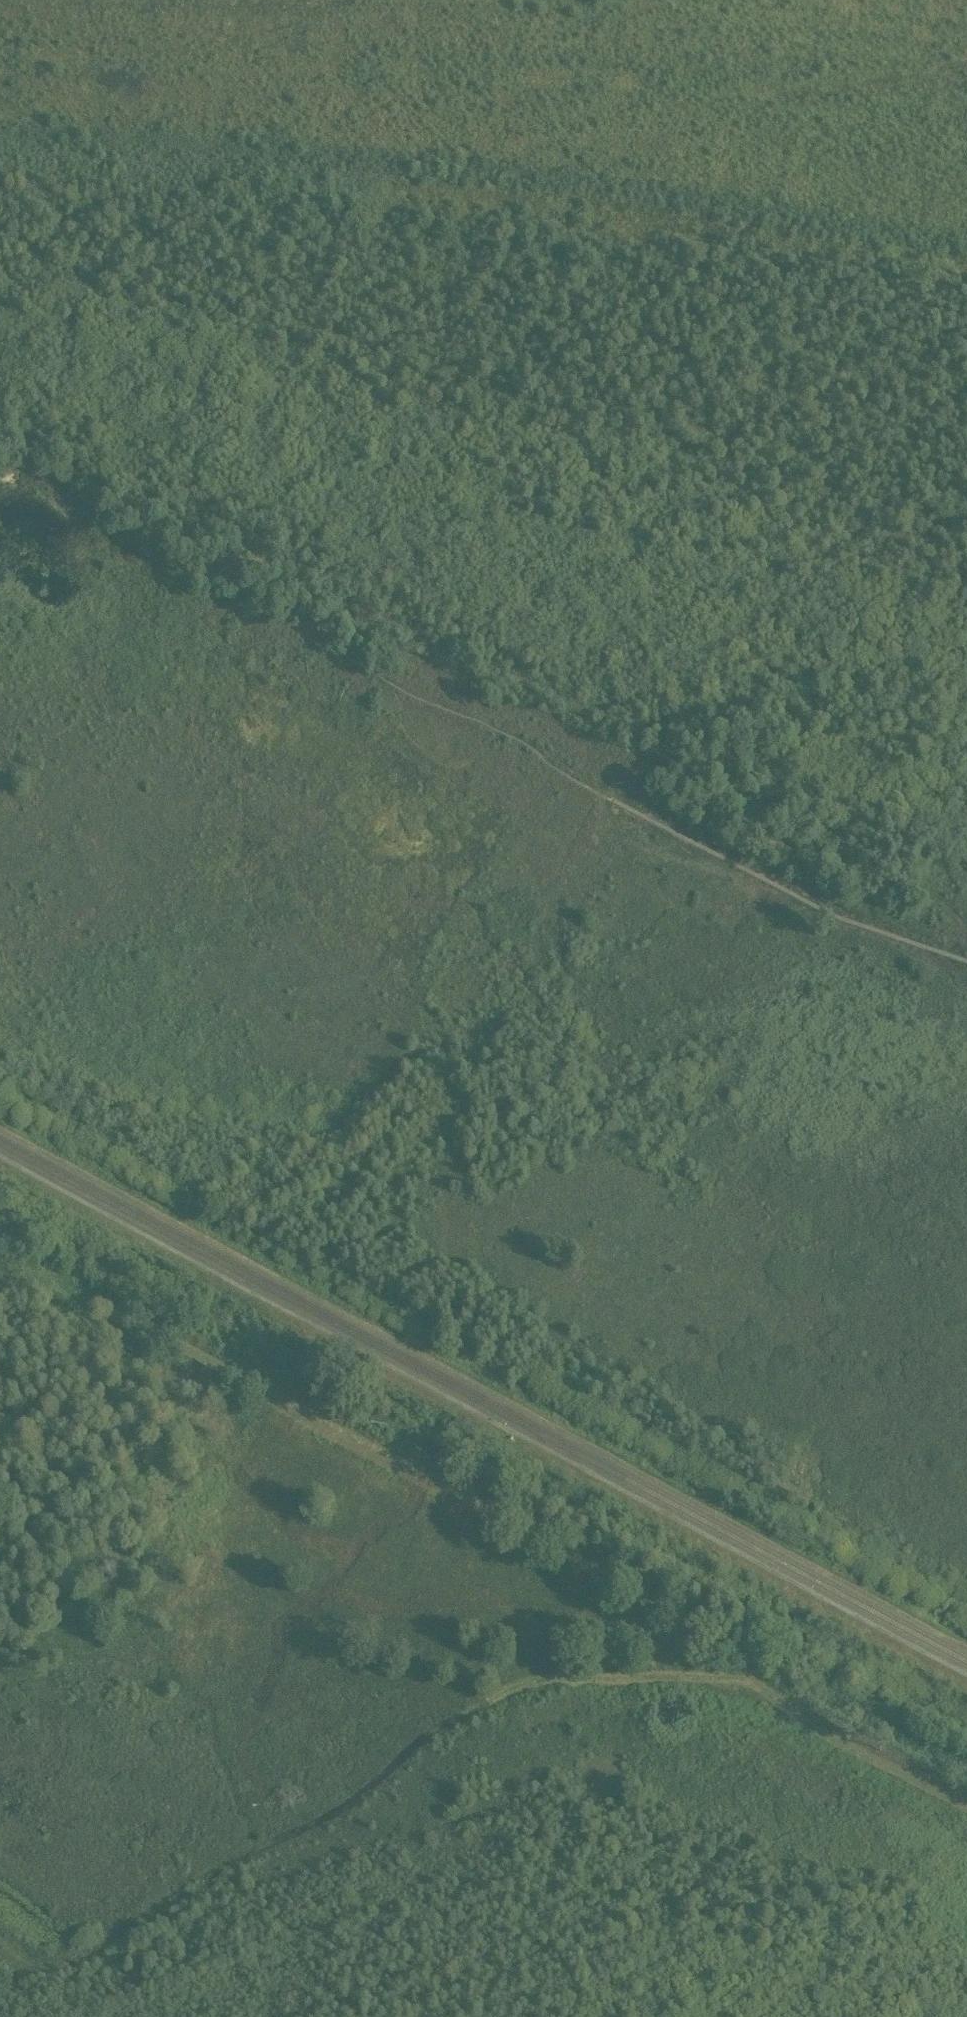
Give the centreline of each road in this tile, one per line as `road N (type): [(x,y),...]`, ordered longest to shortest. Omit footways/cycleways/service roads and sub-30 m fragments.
road 1 (track): [(777,1693),(966,1795)]

